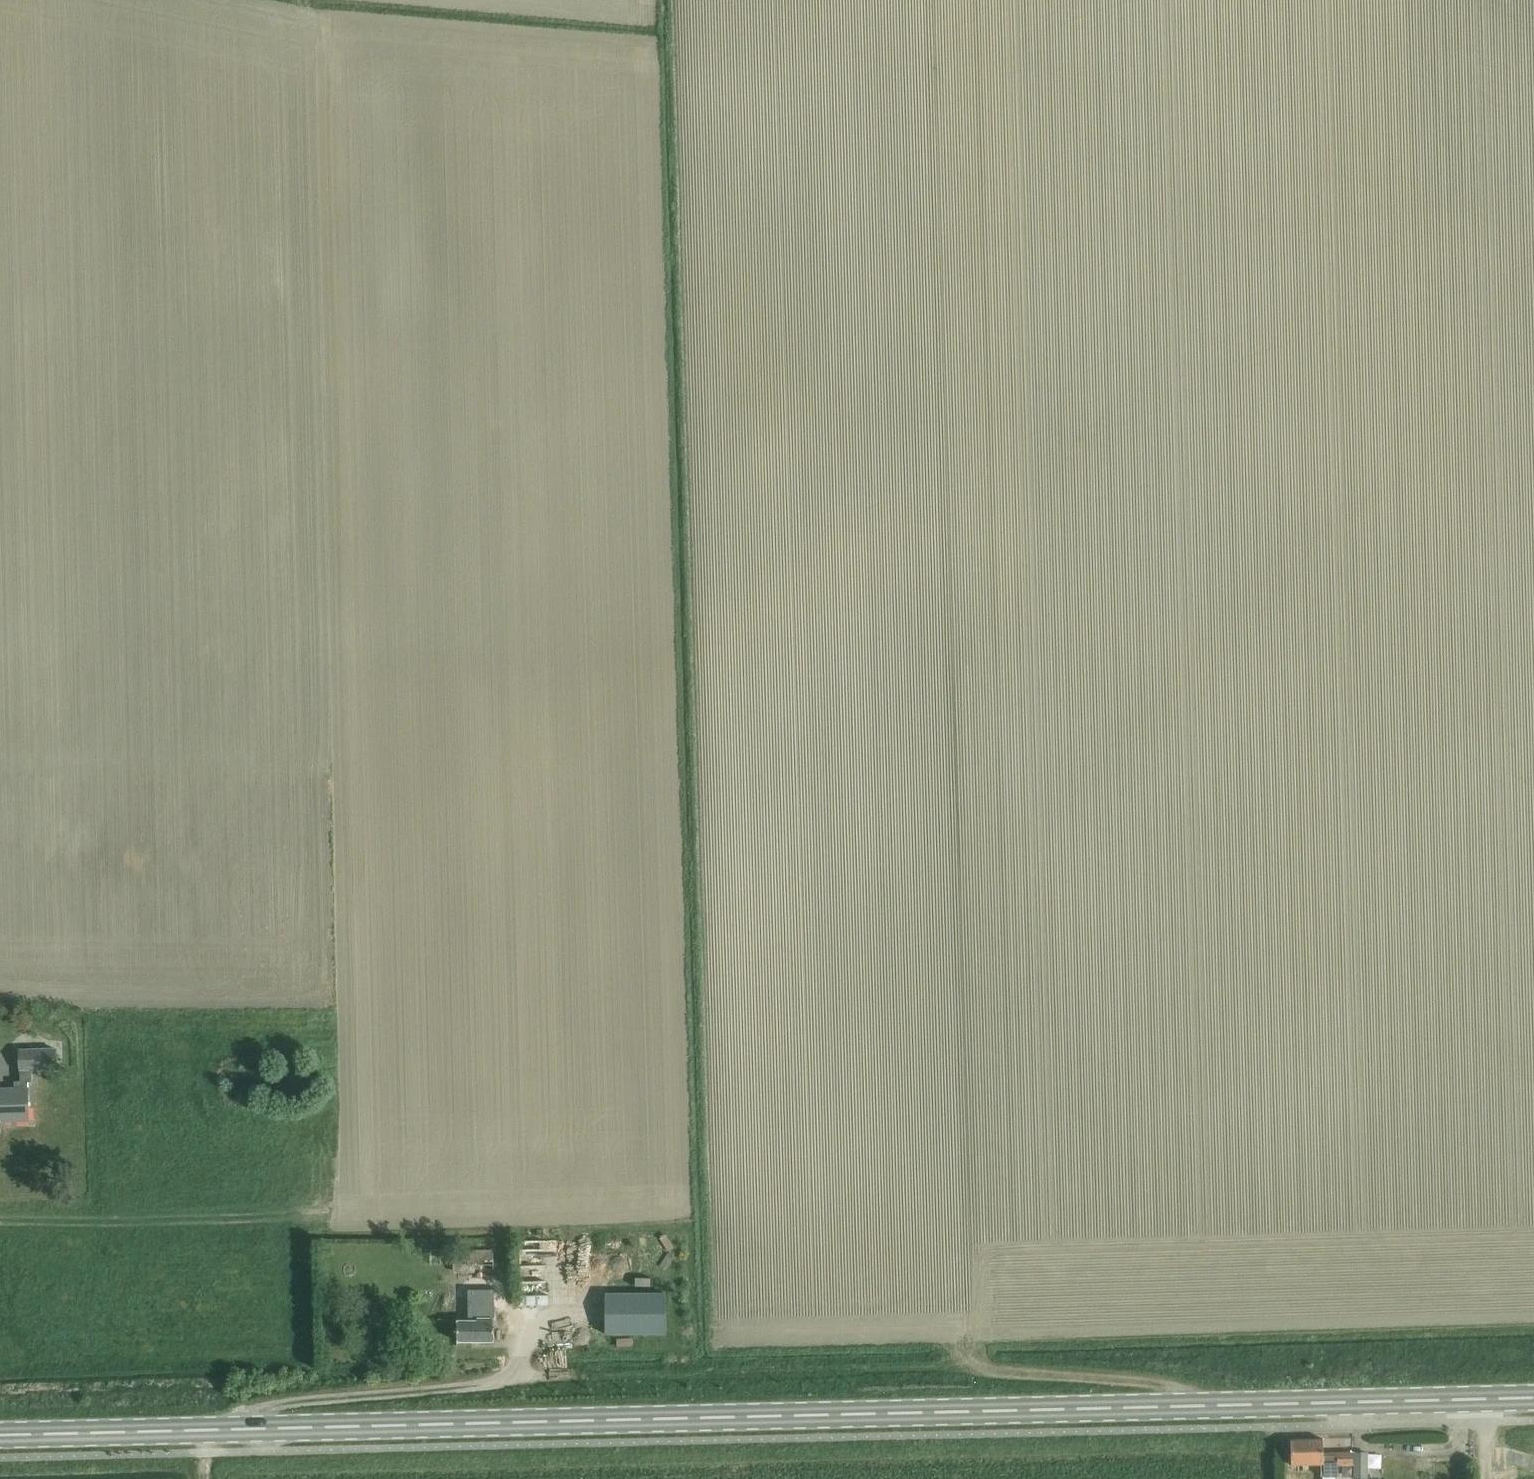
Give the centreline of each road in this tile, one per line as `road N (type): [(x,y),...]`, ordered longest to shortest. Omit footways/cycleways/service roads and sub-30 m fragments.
road 1 (primary): [(0,1435),(1533,1398)]

